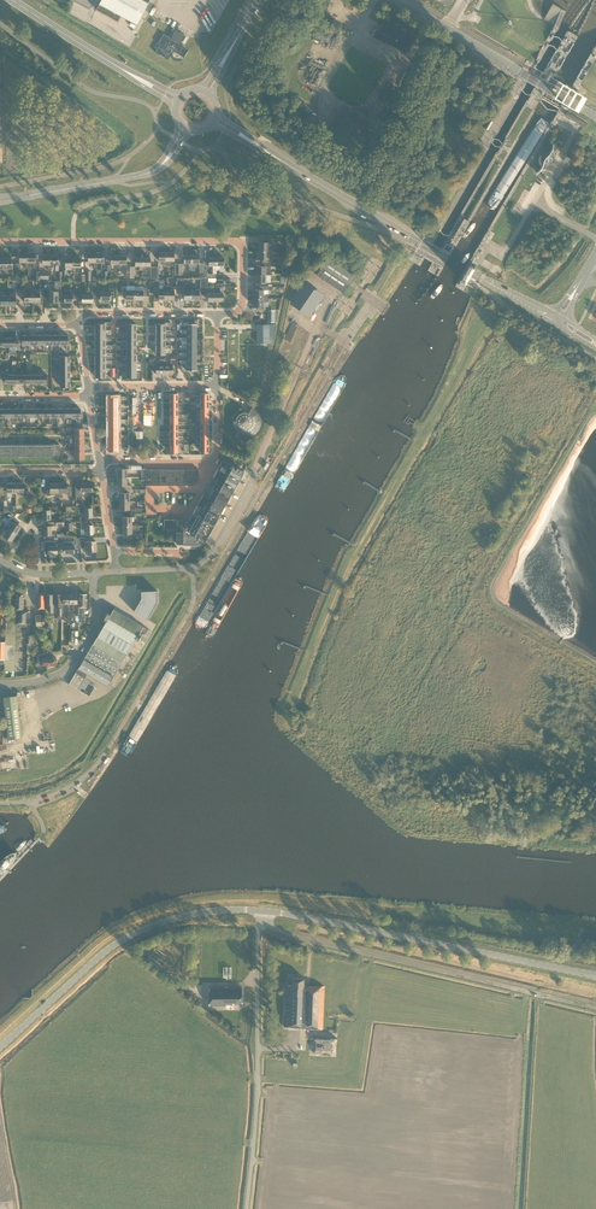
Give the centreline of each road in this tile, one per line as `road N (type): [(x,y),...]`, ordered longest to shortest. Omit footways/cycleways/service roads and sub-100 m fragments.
road 1 (tertiary): [(595,975),(261,911)]
road 2 (unclassified): [(0,805),(60,793),(94,769),(192,605),(192,568)]
road 3 (tertiary): [(261,911),(198,913),(139,931),(0,1046)]
road 4 (unclassified): [(247,1208),(261,911)]
road 5 (residential): [(0,241),(238,244)]
road 6 (unclassified): [(192,568),(211,554),(252,481),(299,367)]
road 7 (secondary): [(0,203),(151,175),(191,131)]
road 8 (secondary): [(181,124),(163,158),(145,172),(0,198)]
road 9 (residential): [(99,461),(207,464),(218,446),(216,386)]
road 10 (unclassified): [(93,572),(92,628),(71,665),(56,680),(0,685)]
road 11 (tertiary): [(595,116),(447,29)]
road 12 (secondary): [(296,170),(429,248)]
road 13 (residential): [(74,326),(84,315),(217,314)]
road 14 (secondary): [(557,320),(429,248)]
road 15 (residential): [(216,386),(85,387)]

